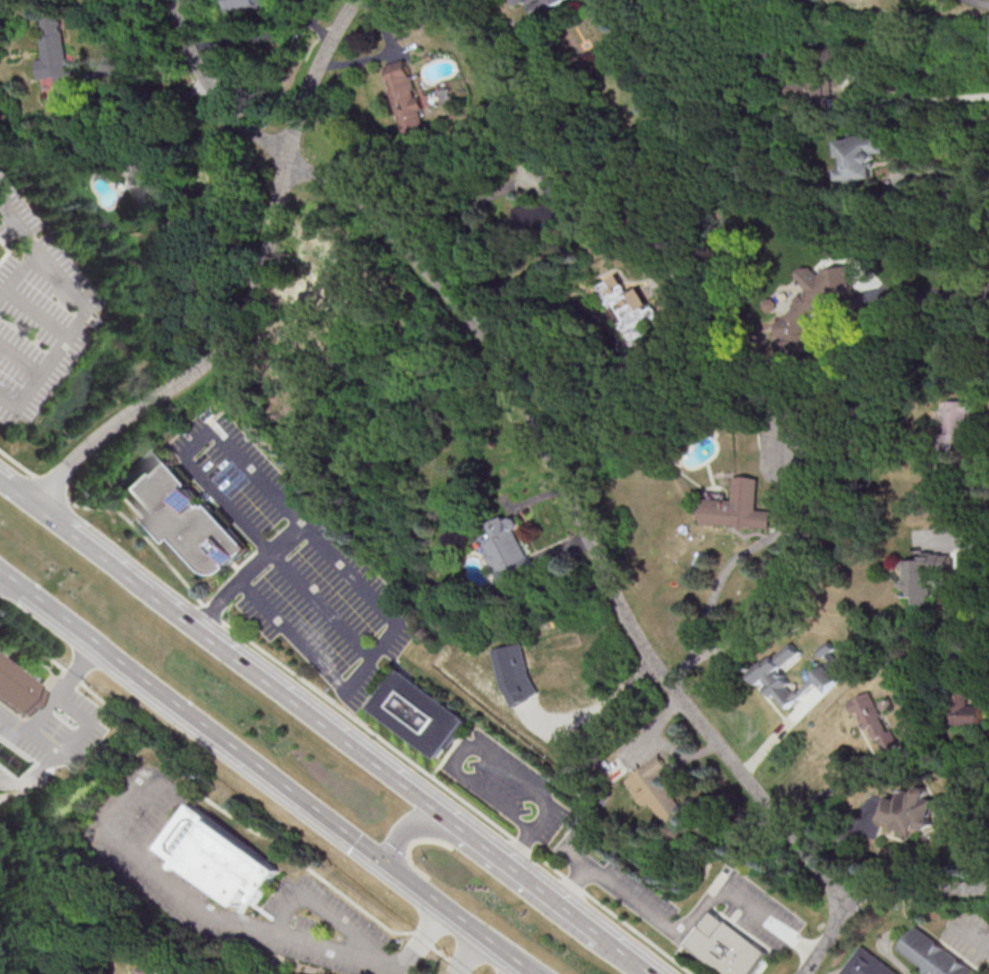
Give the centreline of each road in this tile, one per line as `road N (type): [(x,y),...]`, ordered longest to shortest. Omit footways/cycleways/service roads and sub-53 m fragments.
road 1 (residential): [(846,895),(649,658),(503,359),(401,242),(244,125),(194,54),(172,0)]
road 2 (primary): [(0,569),(533,973)]
road 3 (primary): [(436,817),(0,478)]
road 4 (residential): [(285,158),(255,290),(228,336),(85,446),(36,505)]
road 5 (primary): [(597,935),(436,817)]
road 6 (residential): [(355,0),(285,158)]
road 7 (residential): [(988,885),(846,895)]

